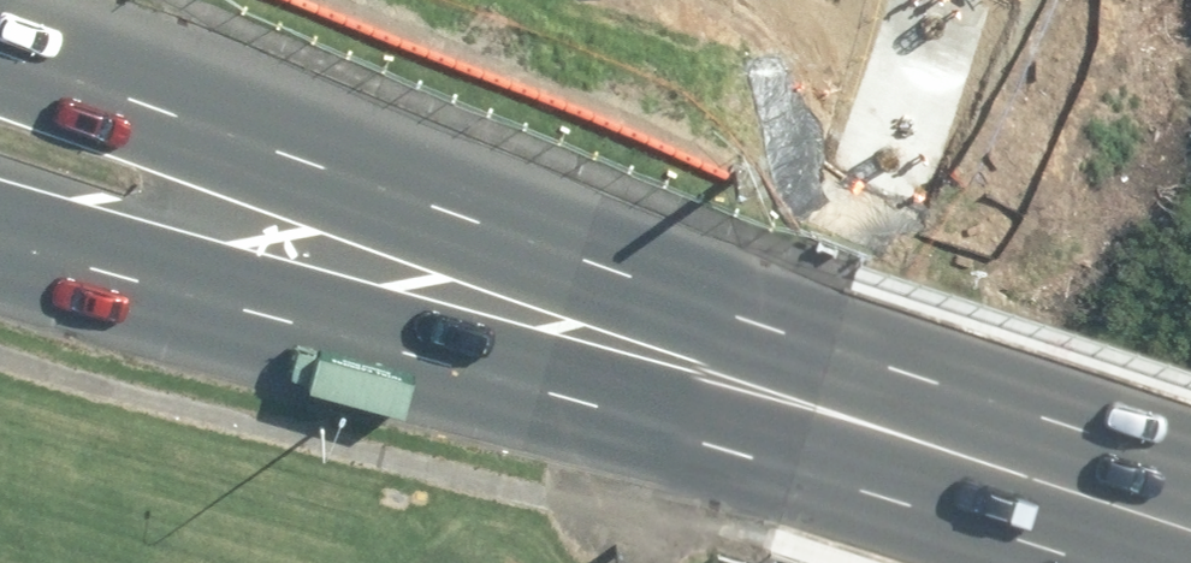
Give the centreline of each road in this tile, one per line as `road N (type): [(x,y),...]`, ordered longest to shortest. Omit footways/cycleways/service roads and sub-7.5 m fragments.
road 1 (primary): [(0,36),(834,336),(1190,453)]
road 2 (primary): [(1084,562),(0,227)]

